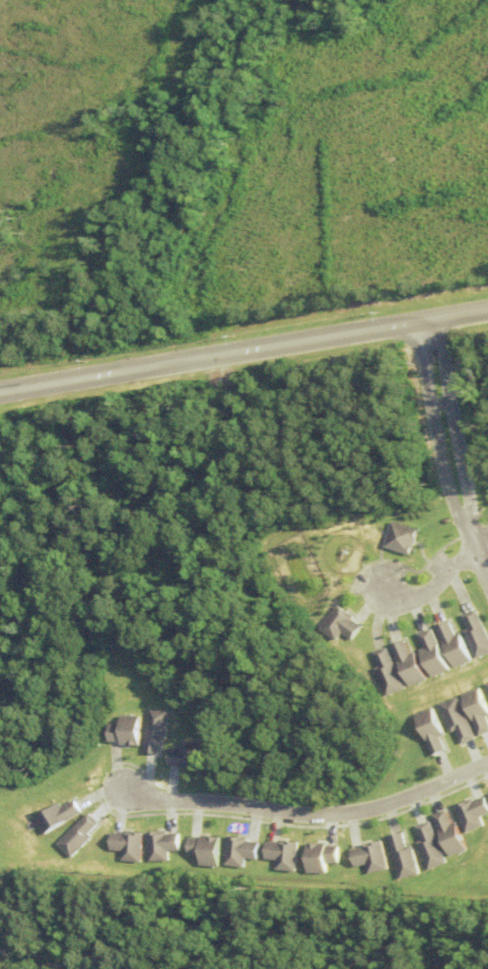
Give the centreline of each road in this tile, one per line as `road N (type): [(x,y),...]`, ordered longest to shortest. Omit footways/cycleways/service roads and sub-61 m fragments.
road 1 (secondary): [(0,394),(487,313)]
road 2 (residential): [(487,759),(394,800),(330,814),(151,801),(124,790)]
road 3 (residential): [(422,324),(446,478),(468,525)]
road 4 (residential): [(468,525),(440,321)]

